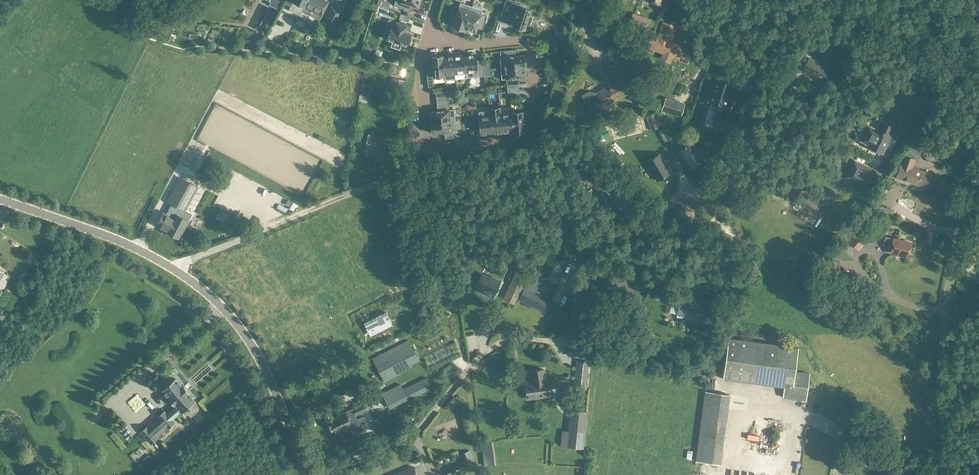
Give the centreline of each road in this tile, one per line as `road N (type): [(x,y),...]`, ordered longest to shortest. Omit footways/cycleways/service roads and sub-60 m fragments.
road 1 (unclassified): [(661,214),(585,285),(562,341),(497,345),(405,440),(312,474)]
road 2 (unclassified): [(311,474),(252,346),(204,290),(132,246),(0,199)]
road 3 (residential): [(425,42),(529,40),(533,136),(428,149),(418,64)]
road 4 (unclassified): [(945,474),(945,323),(969,210)]
road 5 (unclassified): [(969,210),(963,130),(940,56)]
road 6 (unclassified): [(940,56),(829,0)]

